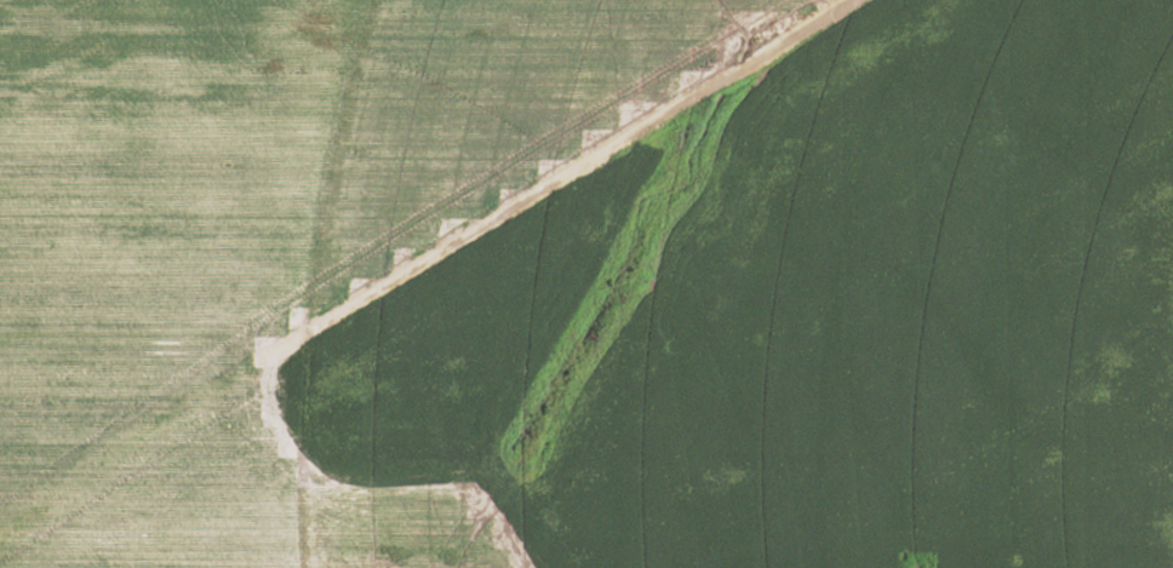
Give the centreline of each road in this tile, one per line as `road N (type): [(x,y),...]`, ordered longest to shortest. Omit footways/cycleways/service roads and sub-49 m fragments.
road 1 (track): [(0,527),(853,0)]
road 2 (track): [(530,567),(433,398),(414,385),(348,383),(298,338)]
road 3 (track): [(1172,282),(1078,567)]

